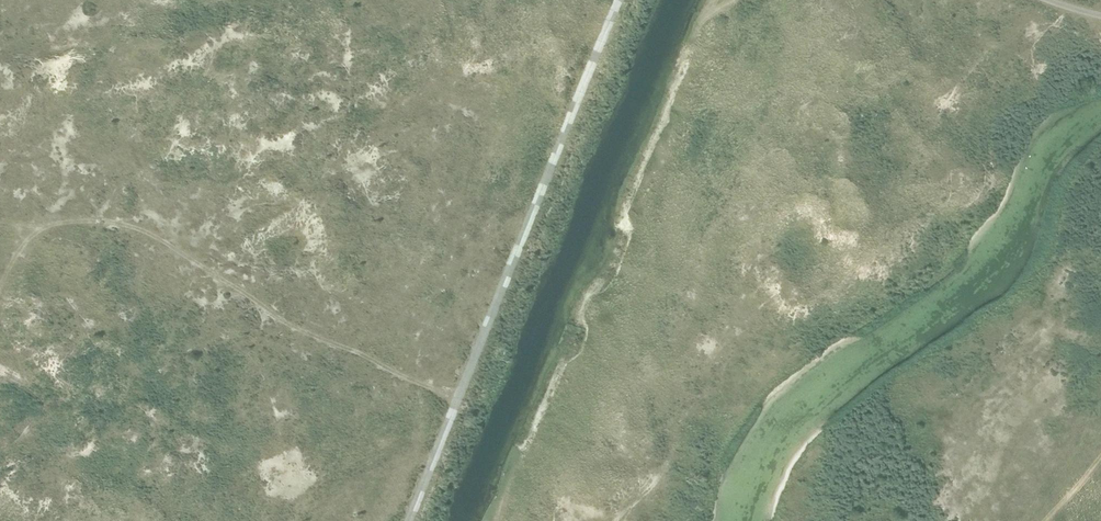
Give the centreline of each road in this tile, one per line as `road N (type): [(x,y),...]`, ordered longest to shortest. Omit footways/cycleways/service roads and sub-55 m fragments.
road 1 (track): [(407,520),(620,0)]
road 2 (track): [(0,285),(39,228),(77,220),(142,229),(283,322),(458,396)]

